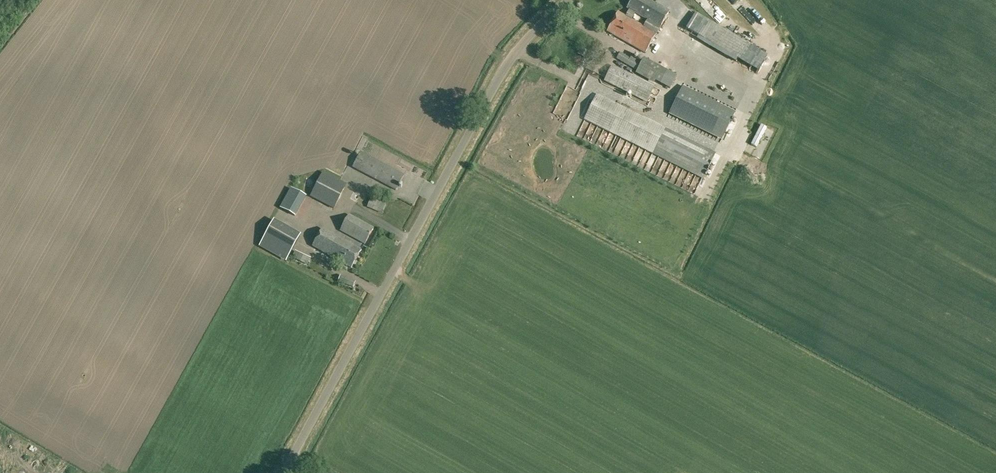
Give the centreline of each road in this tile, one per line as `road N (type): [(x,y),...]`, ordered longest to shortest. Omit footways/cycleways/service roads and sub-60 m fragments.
road 1 (unclassified): [(283,472),(508,65),(569,0)]

